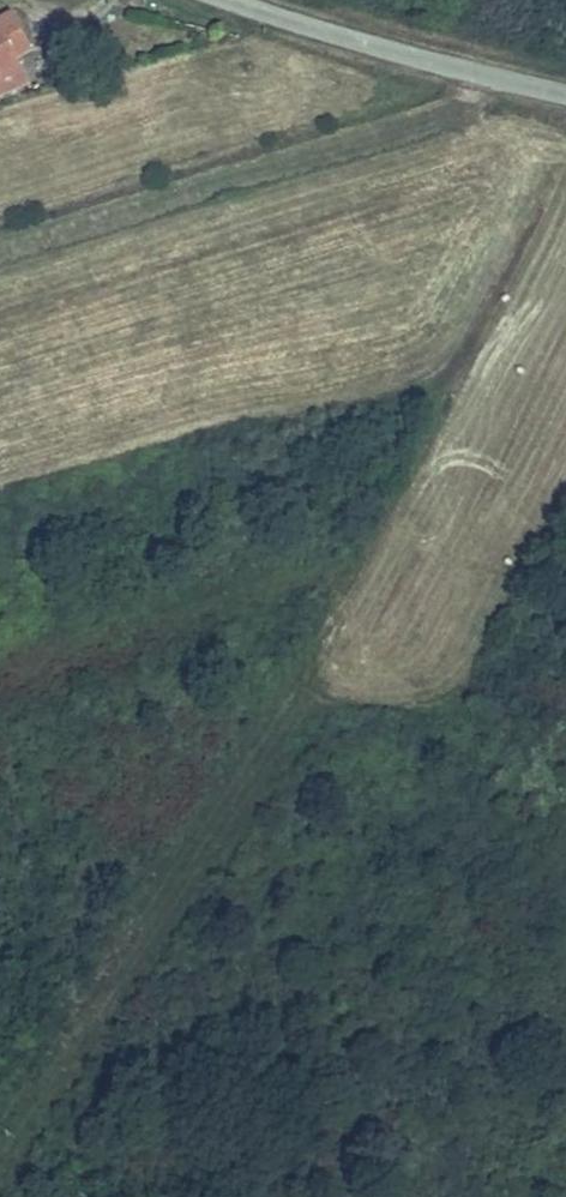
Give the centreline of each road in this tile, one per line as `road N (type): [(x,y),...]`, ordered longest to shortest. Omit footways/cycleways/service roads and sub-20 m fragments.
road 1 (unclassified): [(565,94),(228,0)]

